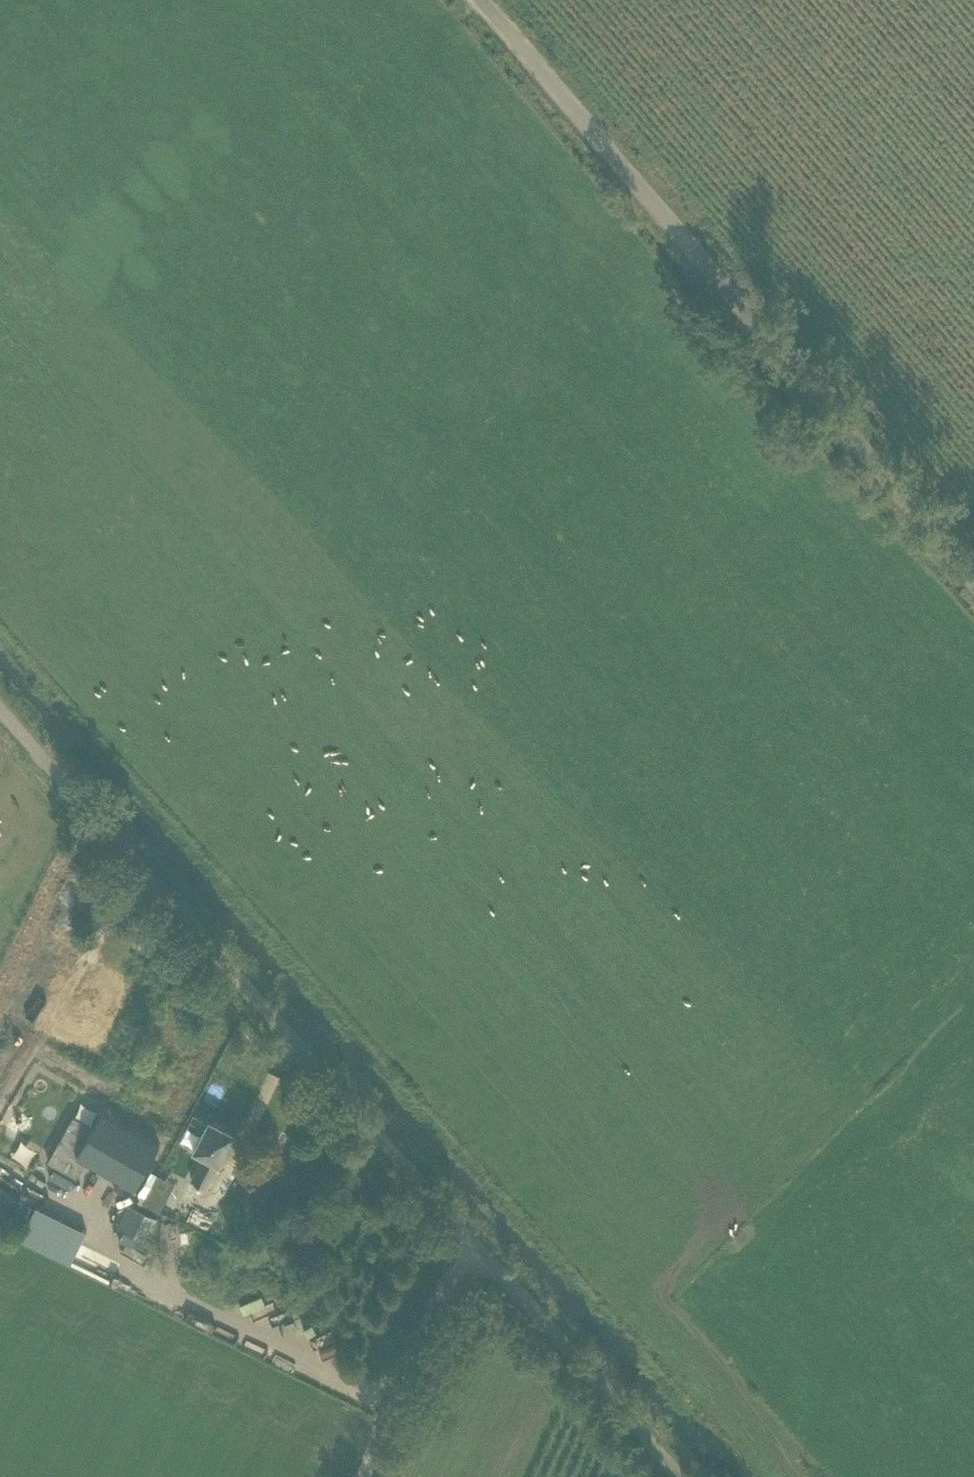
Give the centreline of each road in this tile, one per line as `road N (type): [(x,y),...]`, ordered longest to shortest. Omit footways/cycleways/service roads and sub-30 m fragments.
road 1 (unclassified): [(681,1476),(0,709)]
road 2 (unclassified): [(973,573),(487,0)]
road 3 (track): [(478,1247),(368,1476)]

